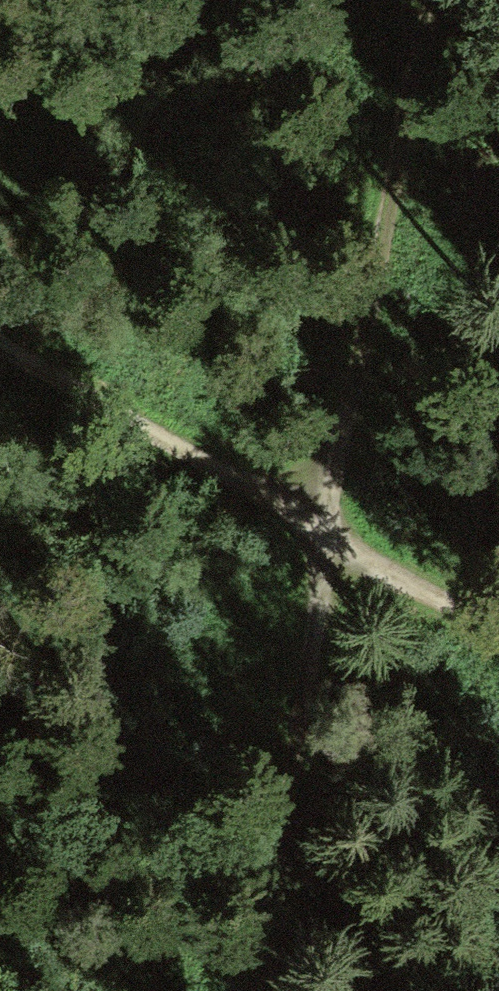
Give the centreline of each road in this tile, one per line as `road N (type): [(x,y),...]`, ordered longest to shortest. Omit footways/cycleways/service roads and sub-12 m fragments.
road 1 (track): [(251,990),(432,0)]
road 2 (track): [(498,631),(0,341)]

